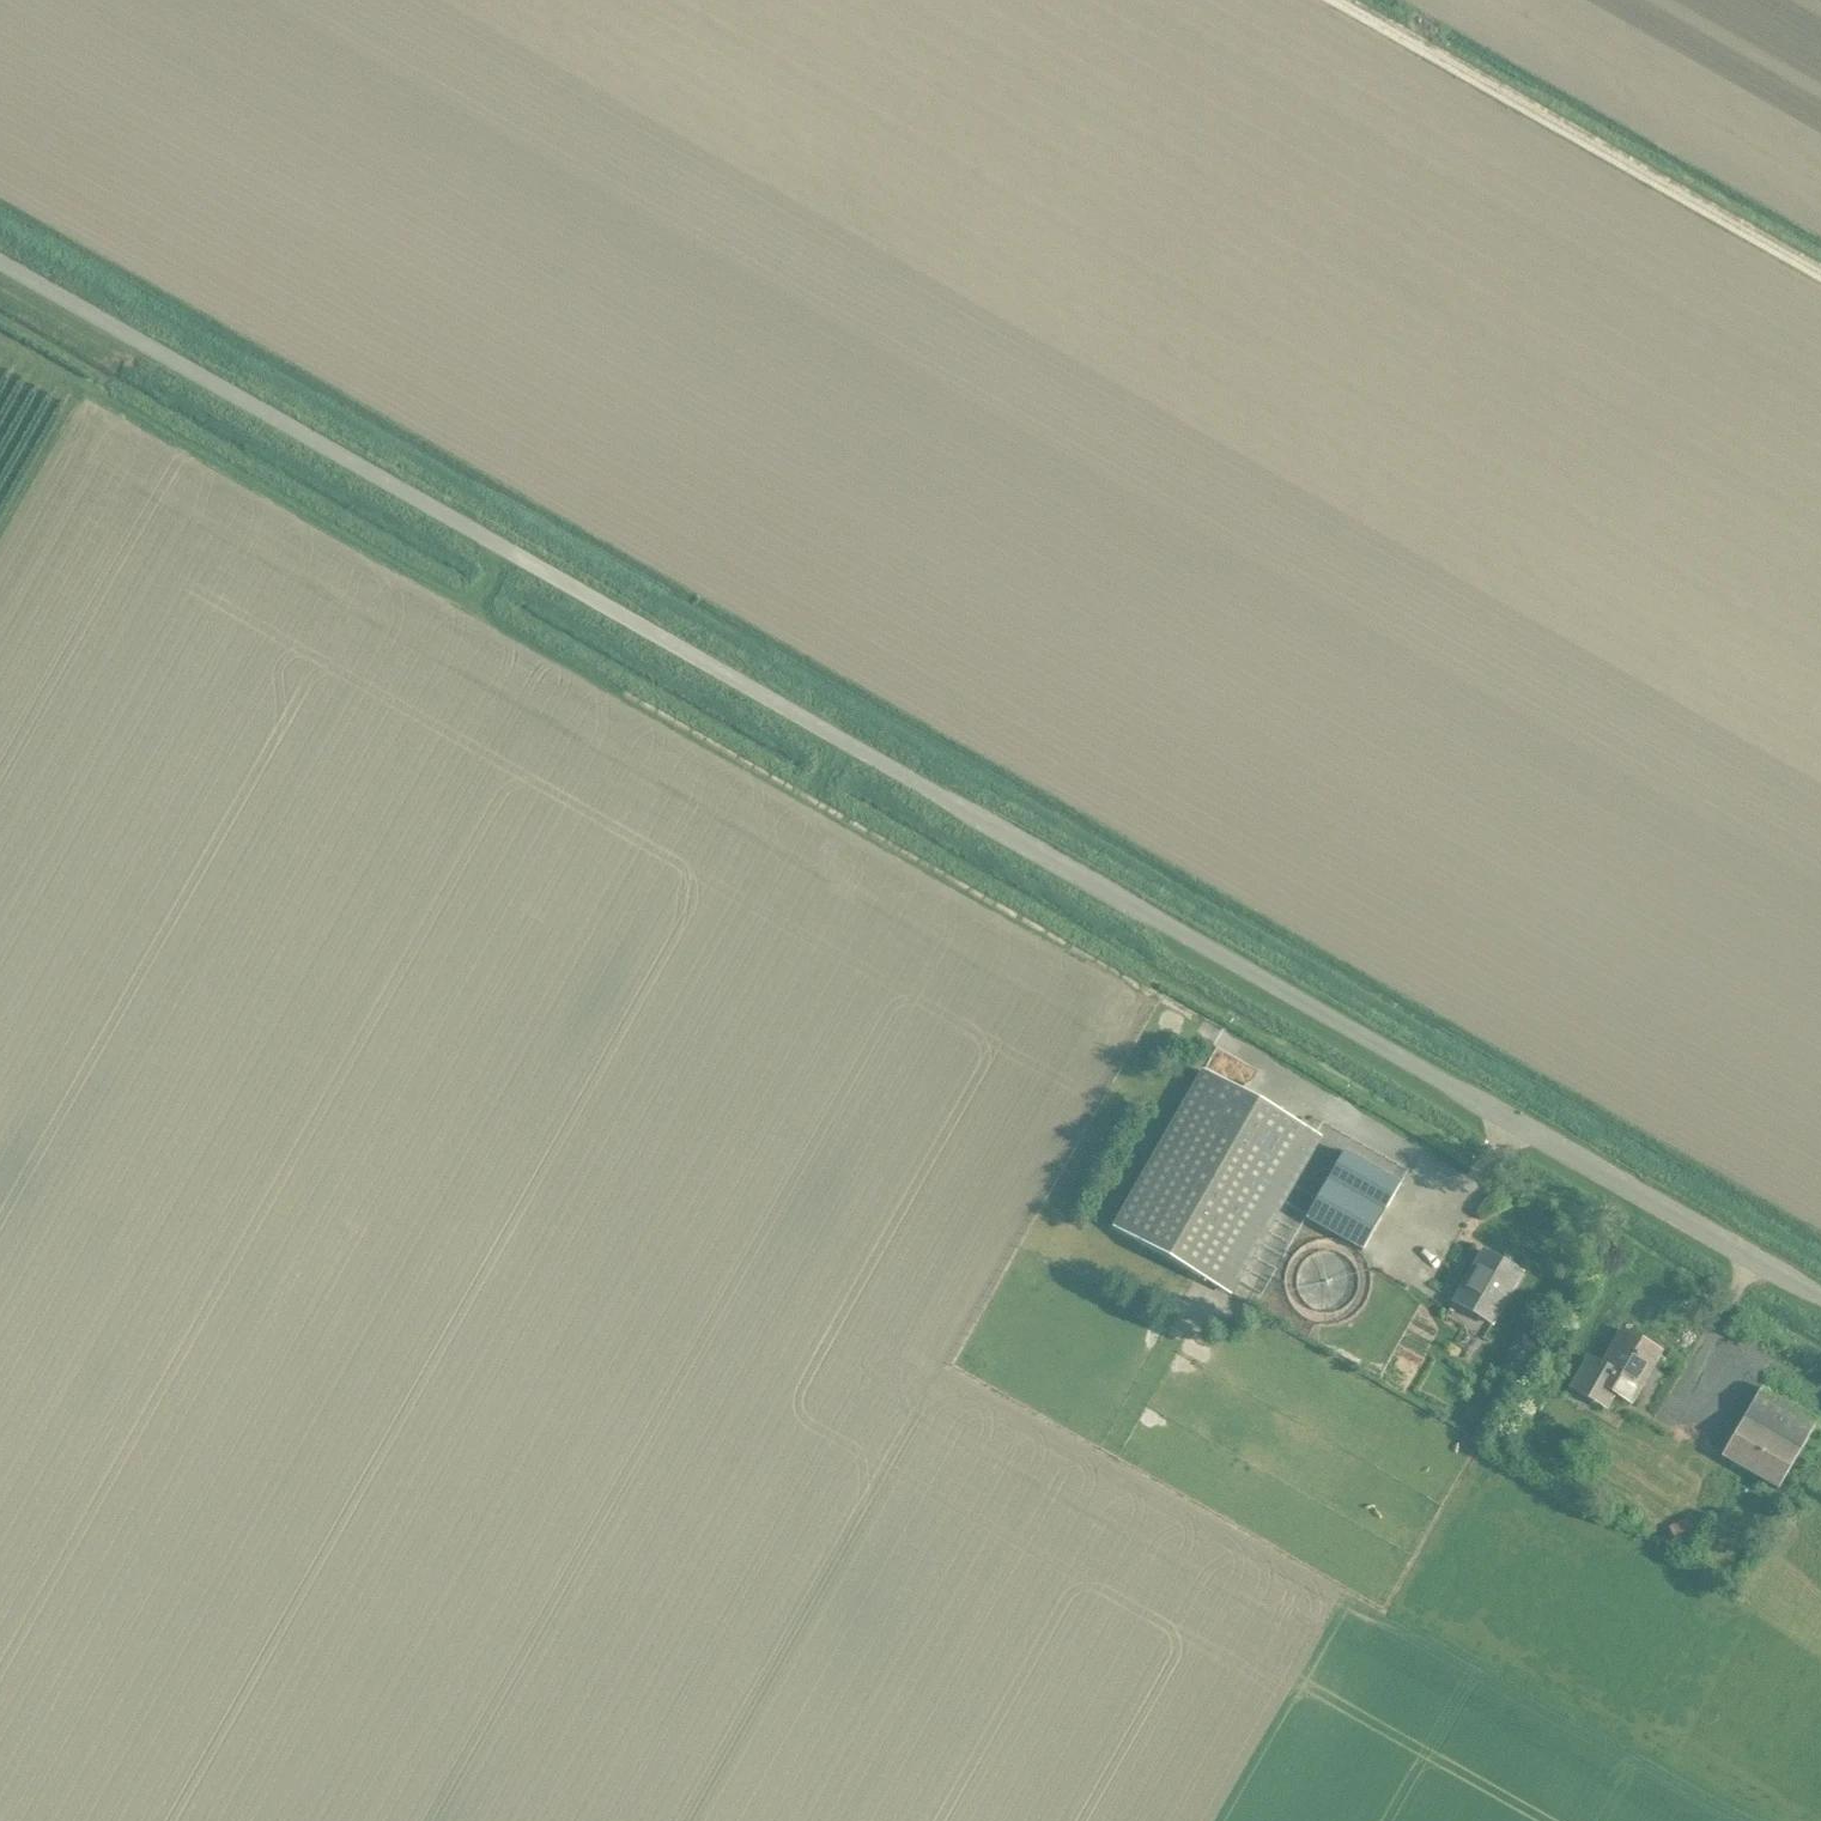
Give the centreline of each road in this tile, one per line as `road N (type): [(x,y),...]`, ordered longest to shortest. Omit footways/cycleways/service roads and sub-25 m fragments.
road 1 (unclassified): [(1820,1295),(0,262)]

